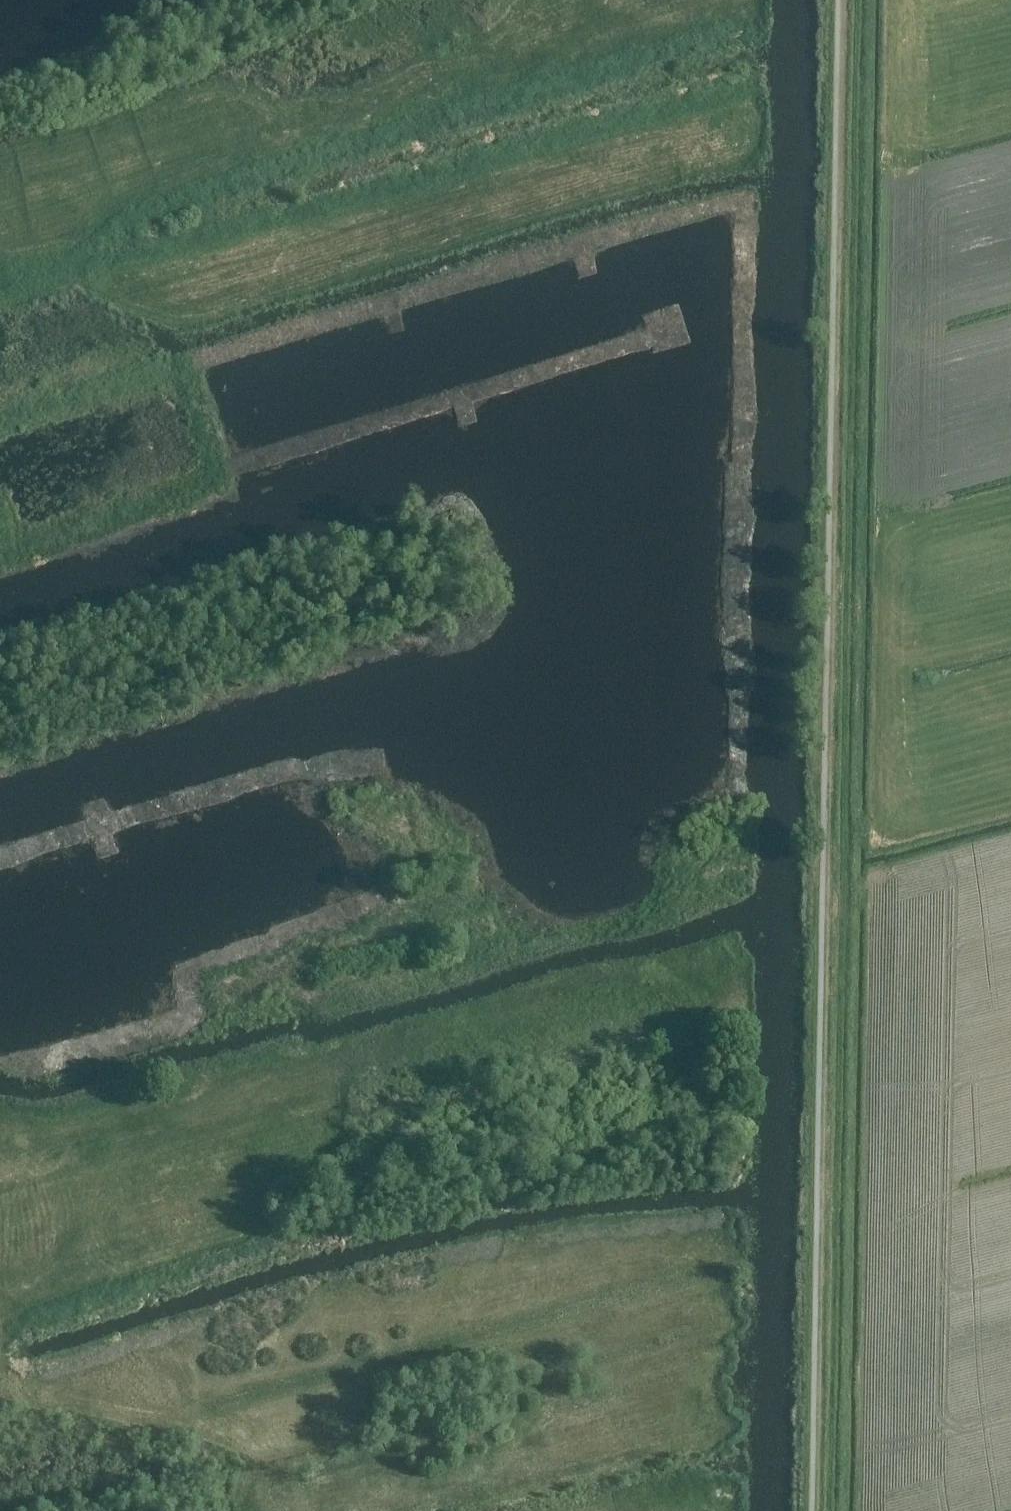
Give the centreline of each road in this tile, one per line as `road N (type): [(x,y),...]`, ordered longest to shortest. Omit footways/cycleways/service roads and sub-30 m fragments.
road 1 (track): [(831,1510),(859,0)]

